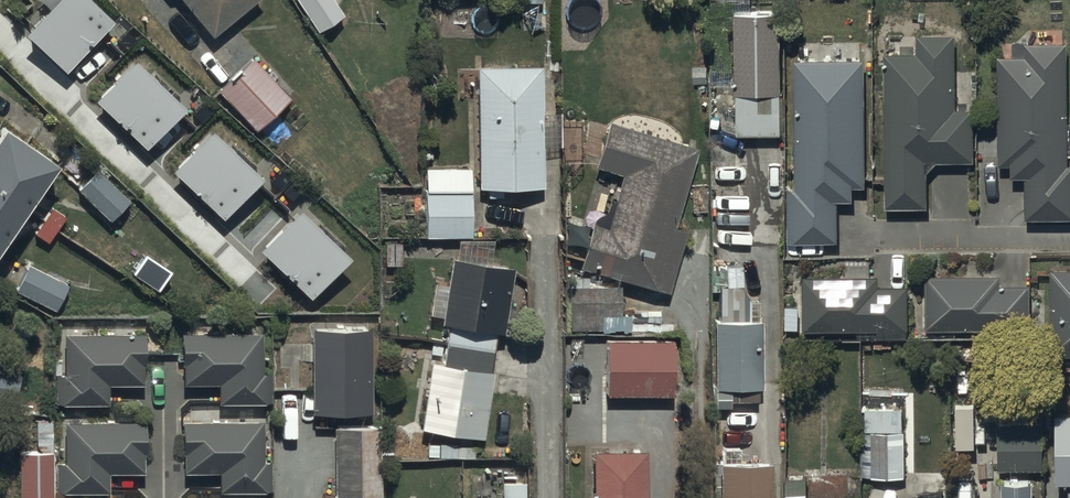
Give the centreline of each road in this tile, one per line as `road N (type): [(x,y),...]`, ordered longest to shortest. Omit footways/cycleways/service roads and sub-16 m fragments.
road 1 (residential): [(870,239),(1069,237)]

